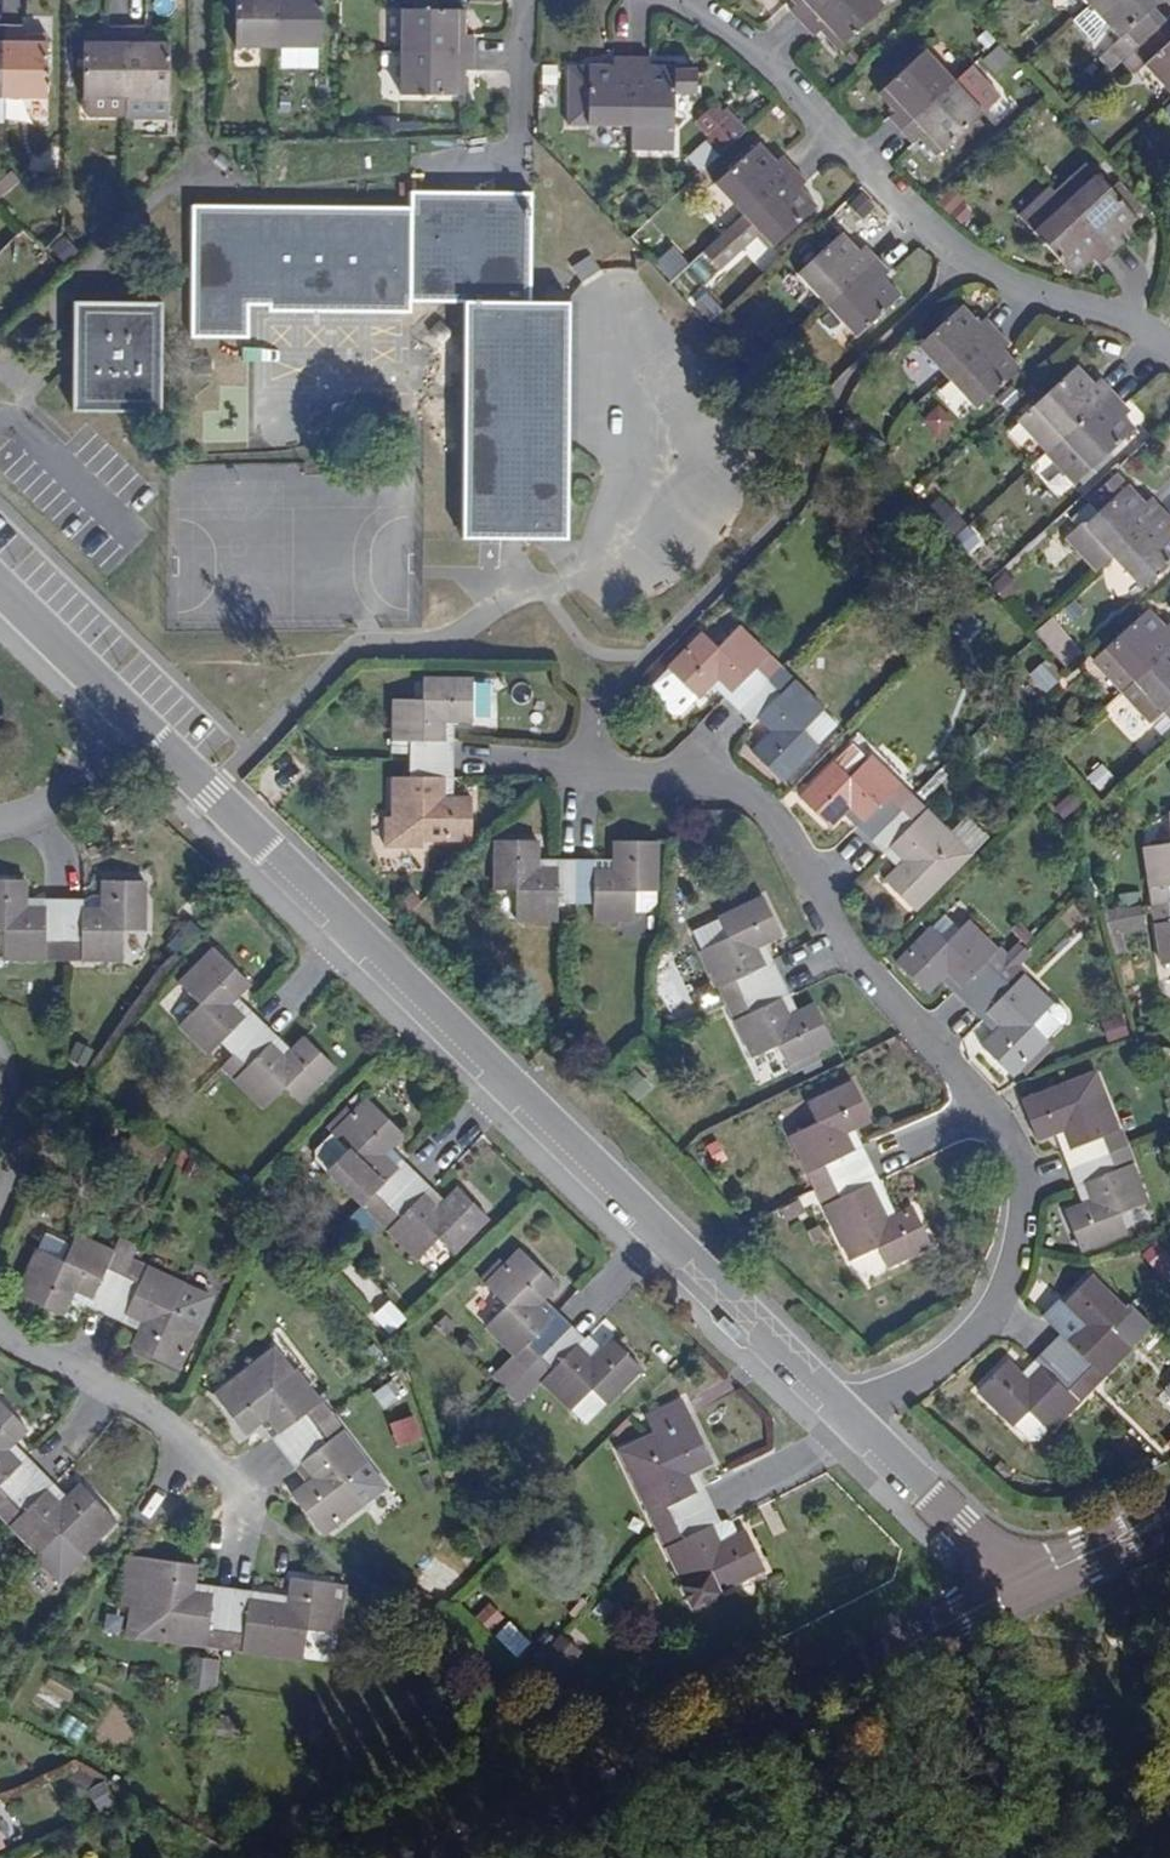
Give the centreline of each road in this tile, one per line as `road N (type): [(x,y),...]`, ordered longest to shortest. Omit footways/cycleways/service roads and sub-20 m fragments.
road 1 (residential): [(851,1424),(131,713)]
road 2 (residential): [(851,1424),(966,1342),(1003,1304),(1026,1209),(1015,1151),(841,933),(790,833),(754,796),(705,779),(589,769)]
road 3 (tertiary): [(1025,1583),(416,1857)]
road 4 (residential): [(688,0),(756,45),(969,263),(1005,281),(1133,316),(1169,342)]
road 5 (residential): [(1025,1583),(851,1424)]
road 6 (residential): [(131,713),(0,581)]
road 7 (residential): [(0,823),(55,800),(131,713)]
road 8 (track): [(1169,1634),(1082,1621),(1025,1583)]
road 9 (residential): [(526,0),(524,138)]
road 10 (residential): [(0,1066),(12,1112),(0,1194)]

